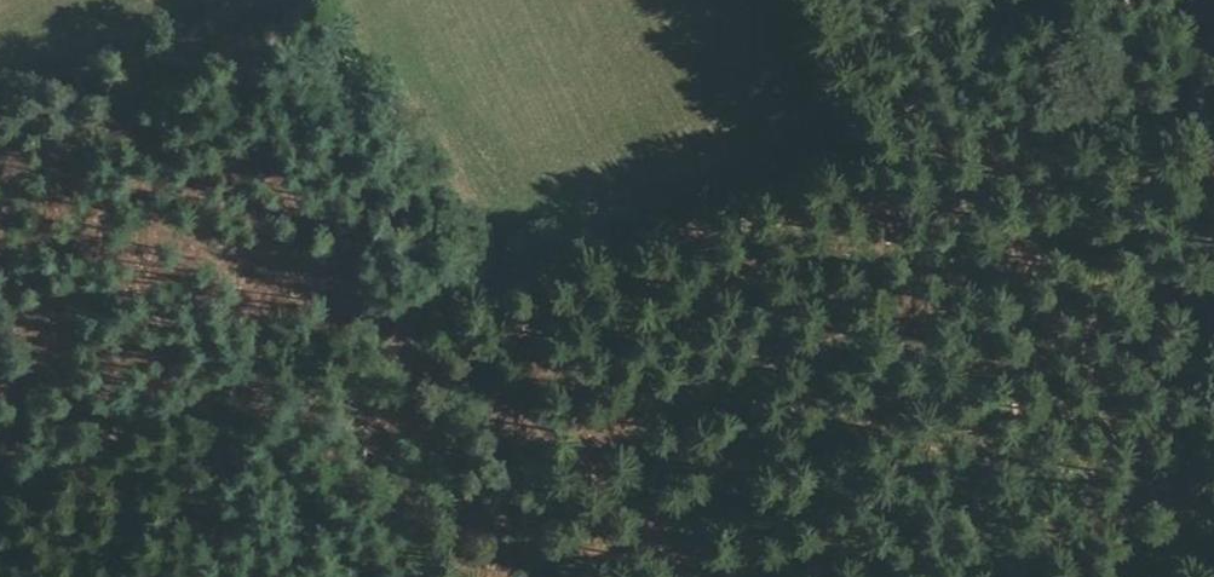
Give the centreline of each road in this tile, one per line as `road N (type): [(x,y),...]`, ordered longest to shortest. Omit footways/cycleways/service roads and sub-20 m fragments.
road 1 (track): [(0,194),(251,251),(655,576)]

